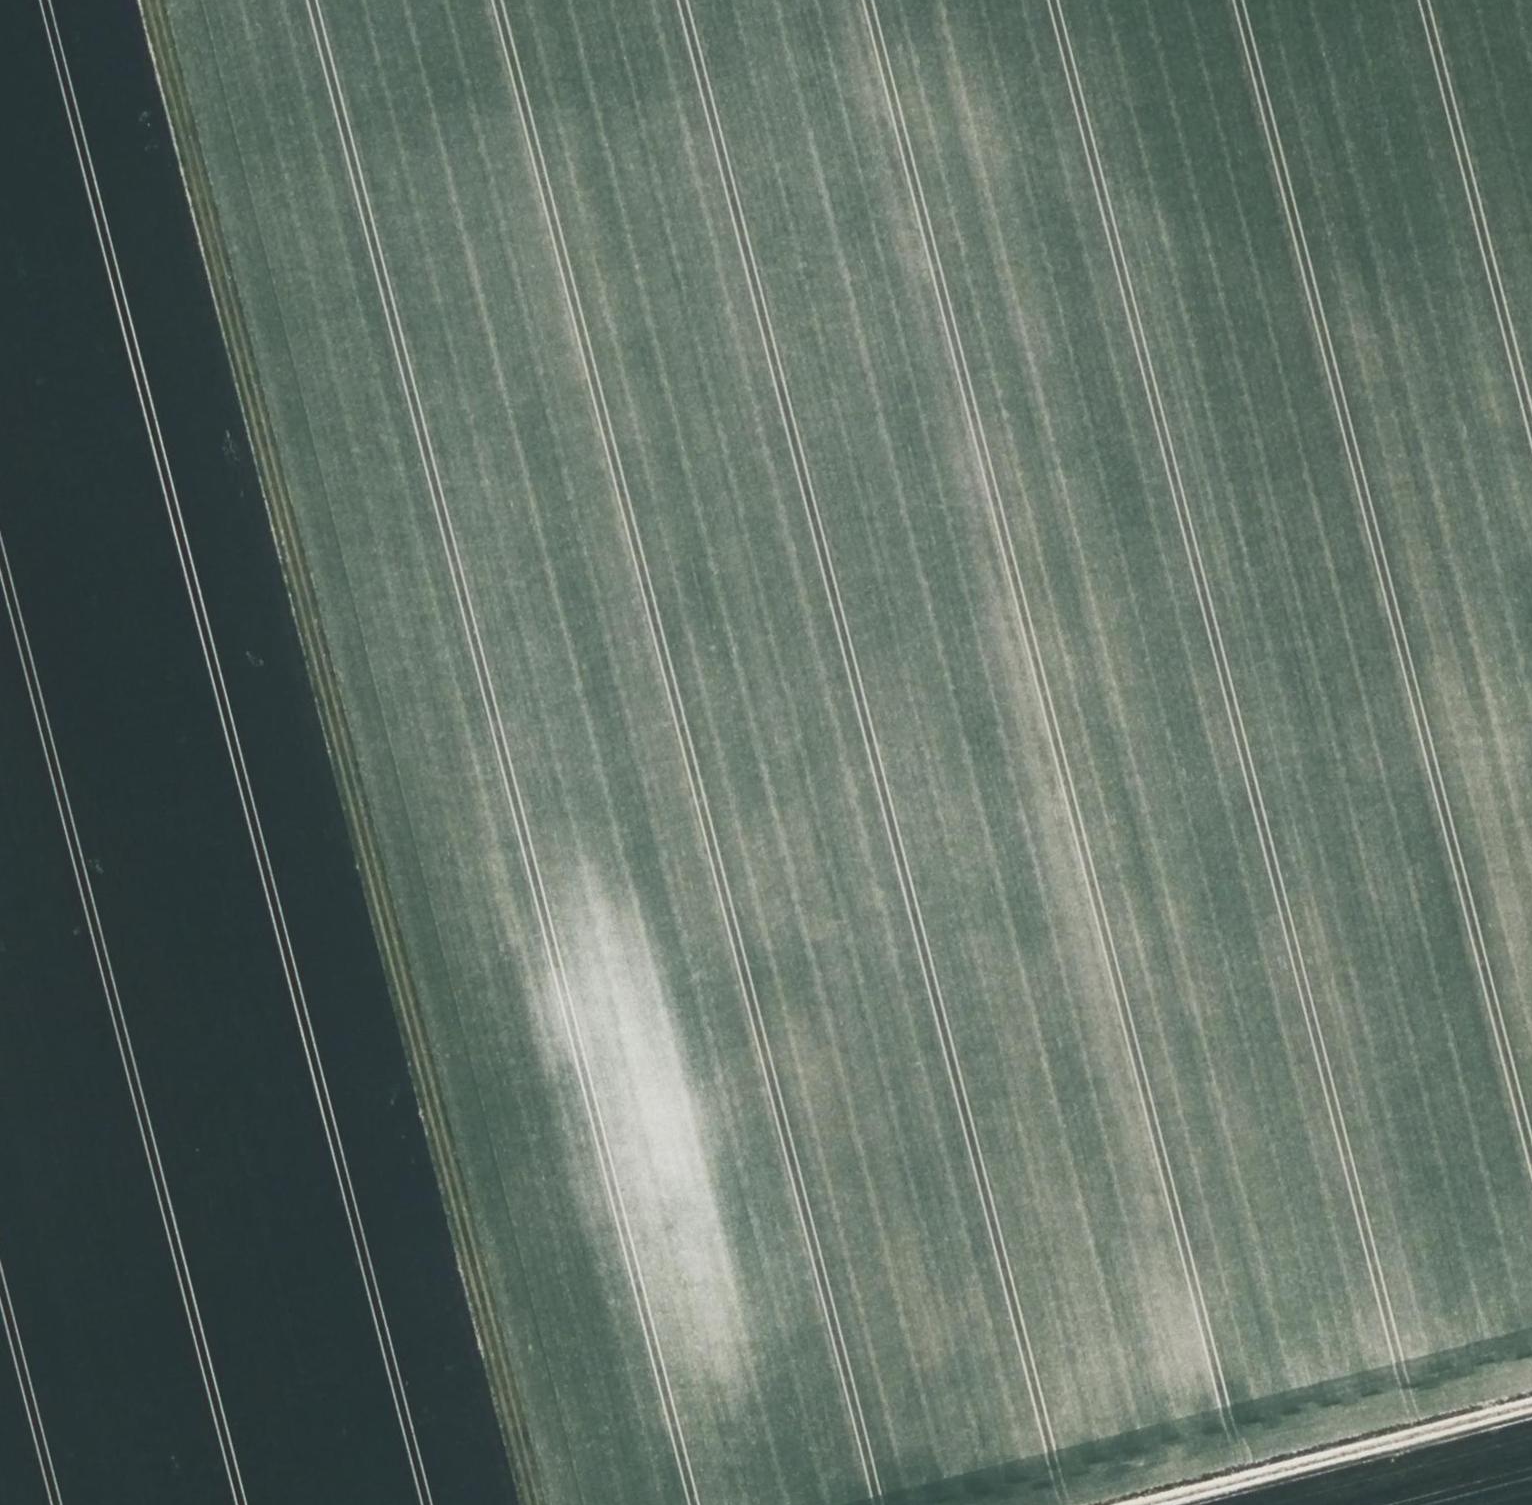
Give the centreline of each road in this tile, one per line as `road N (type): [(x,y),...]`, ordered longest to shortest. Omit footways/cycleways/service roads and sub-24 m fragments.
road 1 (track): [(537,1504),(156,0)]
road 2 (track): [(1150,1504),(1531,1406)]

